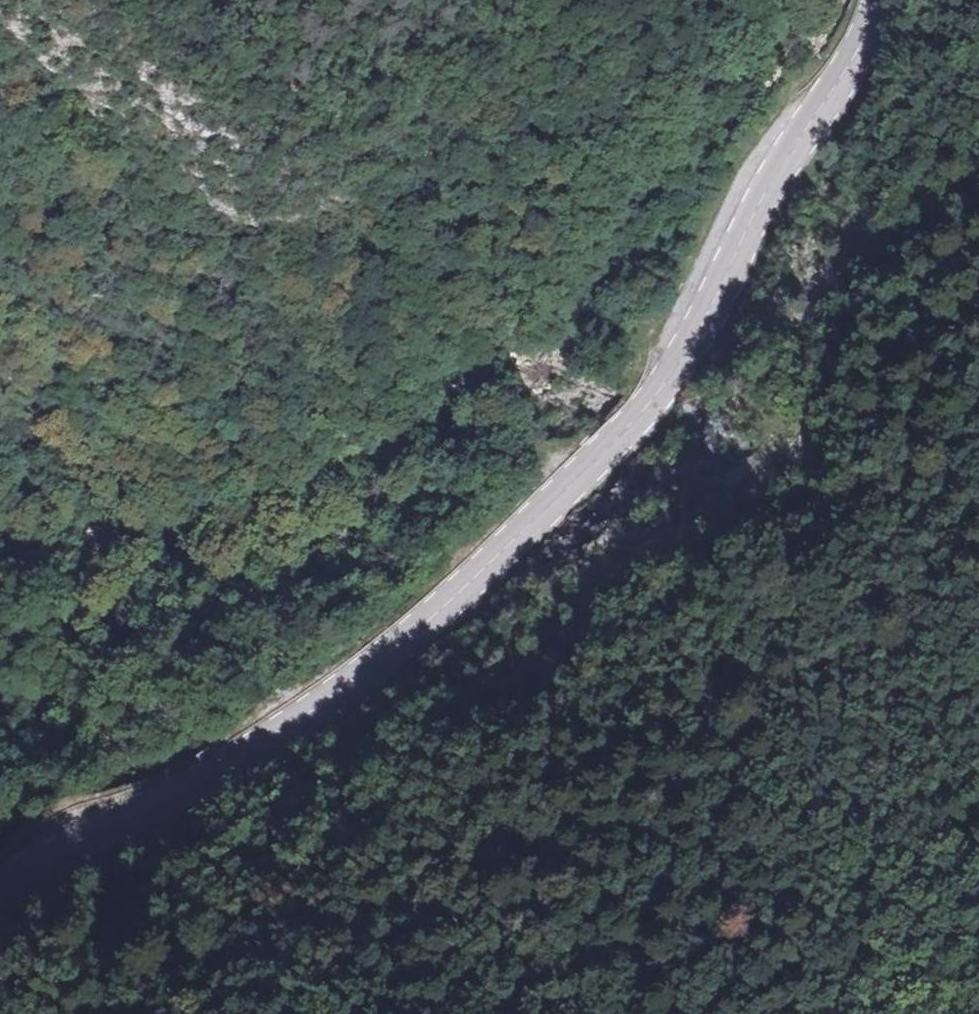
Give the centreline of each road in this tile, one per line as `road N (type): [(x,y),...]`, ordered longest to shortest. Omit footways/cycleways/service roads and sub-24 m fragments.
road 1 (secondary): [(0,877),(177,794),(290,724),(485,566),(592,461),(667,379),(841,72),(871,0)]

